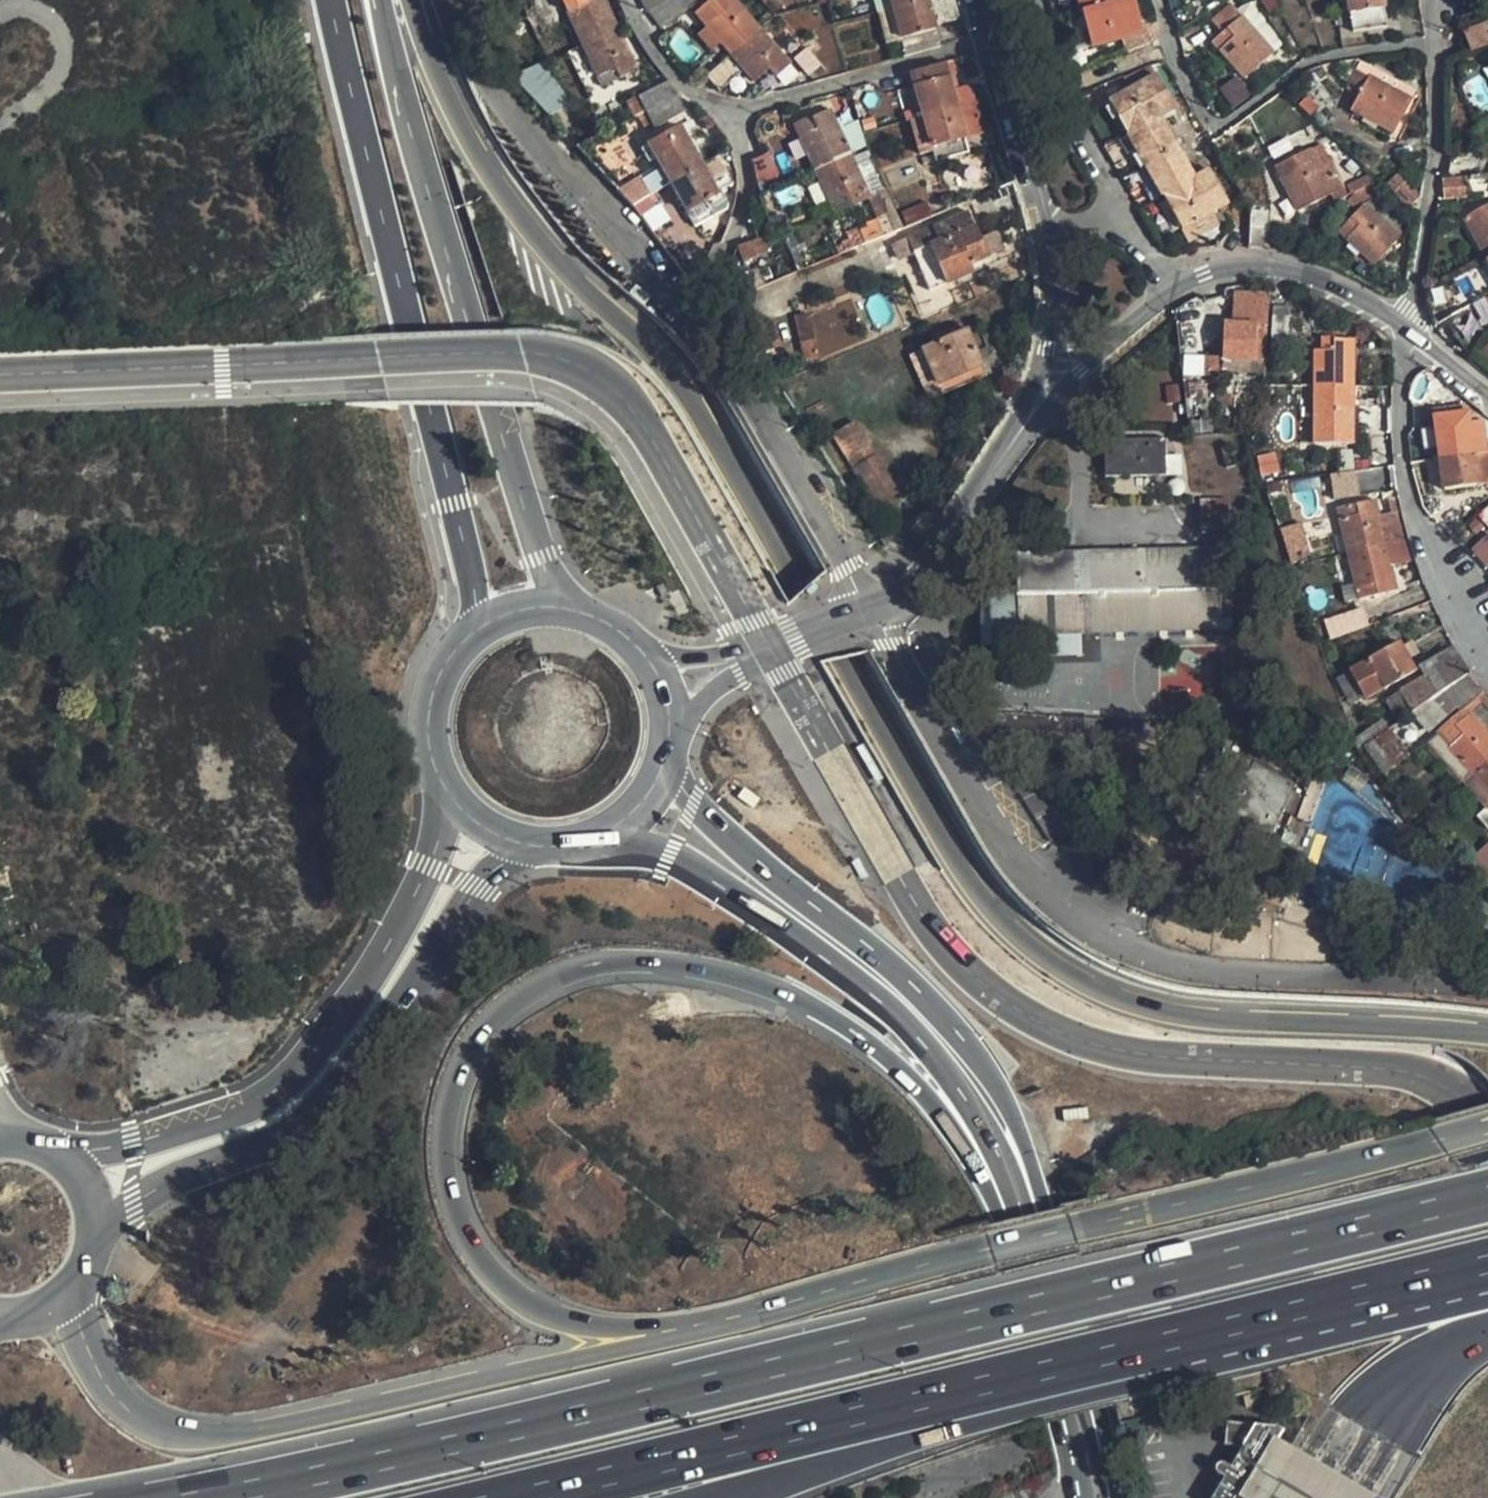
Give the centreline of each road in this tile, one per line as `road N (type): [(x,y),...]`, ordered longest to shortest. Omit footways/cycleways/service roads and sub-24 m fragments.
road 1 (motorway): [(1487,1035),(1169,1015),(1080,984),(998,918),(958,872),(687,391),(530,232),(463,133),(411,0)]
road 2 (motorway): [(1487,1197),(205,1497)]
road 3 (motorway): [(699,1327),(605,1328),(541,1311),(492,1273),(457,1217),(444,1145),(453,1082),(483,1033),(508,1009),(572,973),(645,963),(701,969),(759,982),(867,1038),(965,1143),(1010,1223)]
road 4 (motorway): [(507,1497),(1467,1274)]
road 5 (secondary): [(1116,1497),(1098,1408),(1000,1098),(918,990),(735,842),(665,760)]
road 6 (motorway): [(1487,1126),(699,1327)]
road 7 (motorway): [(759,1497),(955,1430),(1263,1347),(1467,1274)]
road 8 (motorway): [(699,1327),(251,1431),(182,1436),(158,1428),(114,1394),(85,1342),(70,1288)]
road 9 (secondary): [(328,0),(478,630)]
road 10 (secondary): [(567,608),(542,558),(490,389),(380,0)]
road 11 (secondary): [(592,840),(672,851),(708,868),(880,995),(956,1081),(986,1140),(1010,1223)]
road 12 (tertiary): [(93,1239),(133,1207),(259,1154),(311,1116),(386,1037),(482,887),(529,846)]
road 13 (tertiary): [(443,786),(436,865),(352,999),(280,1087),(192,1125),(57,1154)]
road 14 (unclassified): [(868,611),(1026,863),(1084,921),(1143,952)]
road 15 (residential): [(1155,0),(1168,50),(1210,125),(1227,121),(1317,58),(1436,41)]
road 16 (residential): [(1408,328),(1401,391),(1405,481),(1453,602),(1487,652)]
road 17 (residential): [(691,319),(733,372),(868,611)]
road 18 (residential): [(1408,328),(1436,158),(1436,41)]
road 19 (residential): [(509,97),(691,319)]
road 20 (residential): [(868,611),(921,581),(944,557),(1042,393)]
road 21 (secondary): [(1010,1223),(1082,1497)]
road 22 (residential): [(988,42),(725,114)]
road 23 (residential): [(1168,287),(1203,270),(1259,263),(1314,275),(1408,328)]
road 24 (motorway): [(1316,1497),(1378,1406),(1455,1350),(1487,1336)]
road 25 (residential): [(1118,214),(1064,94),(1035,0)]
road 26 (residential): [(725,114),(743,185),(737,227),(714,294),(691,319)]
road 27 (residential): [(988,42),(1045,233)]
road 28 (secondary): [(478,630),(447,662),(429,710),(443,786)]
road 29 (residential): [(725,114),(677,81),(626,0)]
road 30 (residential): [(746,658),(868,611)]

